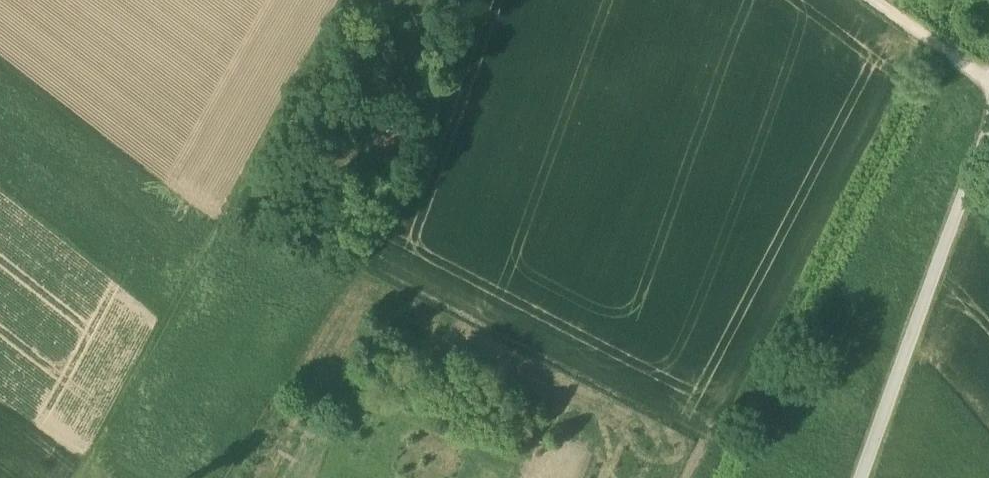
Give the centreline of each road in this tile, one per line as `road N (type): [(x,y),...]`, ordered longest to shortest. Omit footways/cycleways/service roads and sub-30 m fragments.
road 1 (residential): [(988,136),(861,477)]
road 2 (track): [(872,0),(988,82)]

